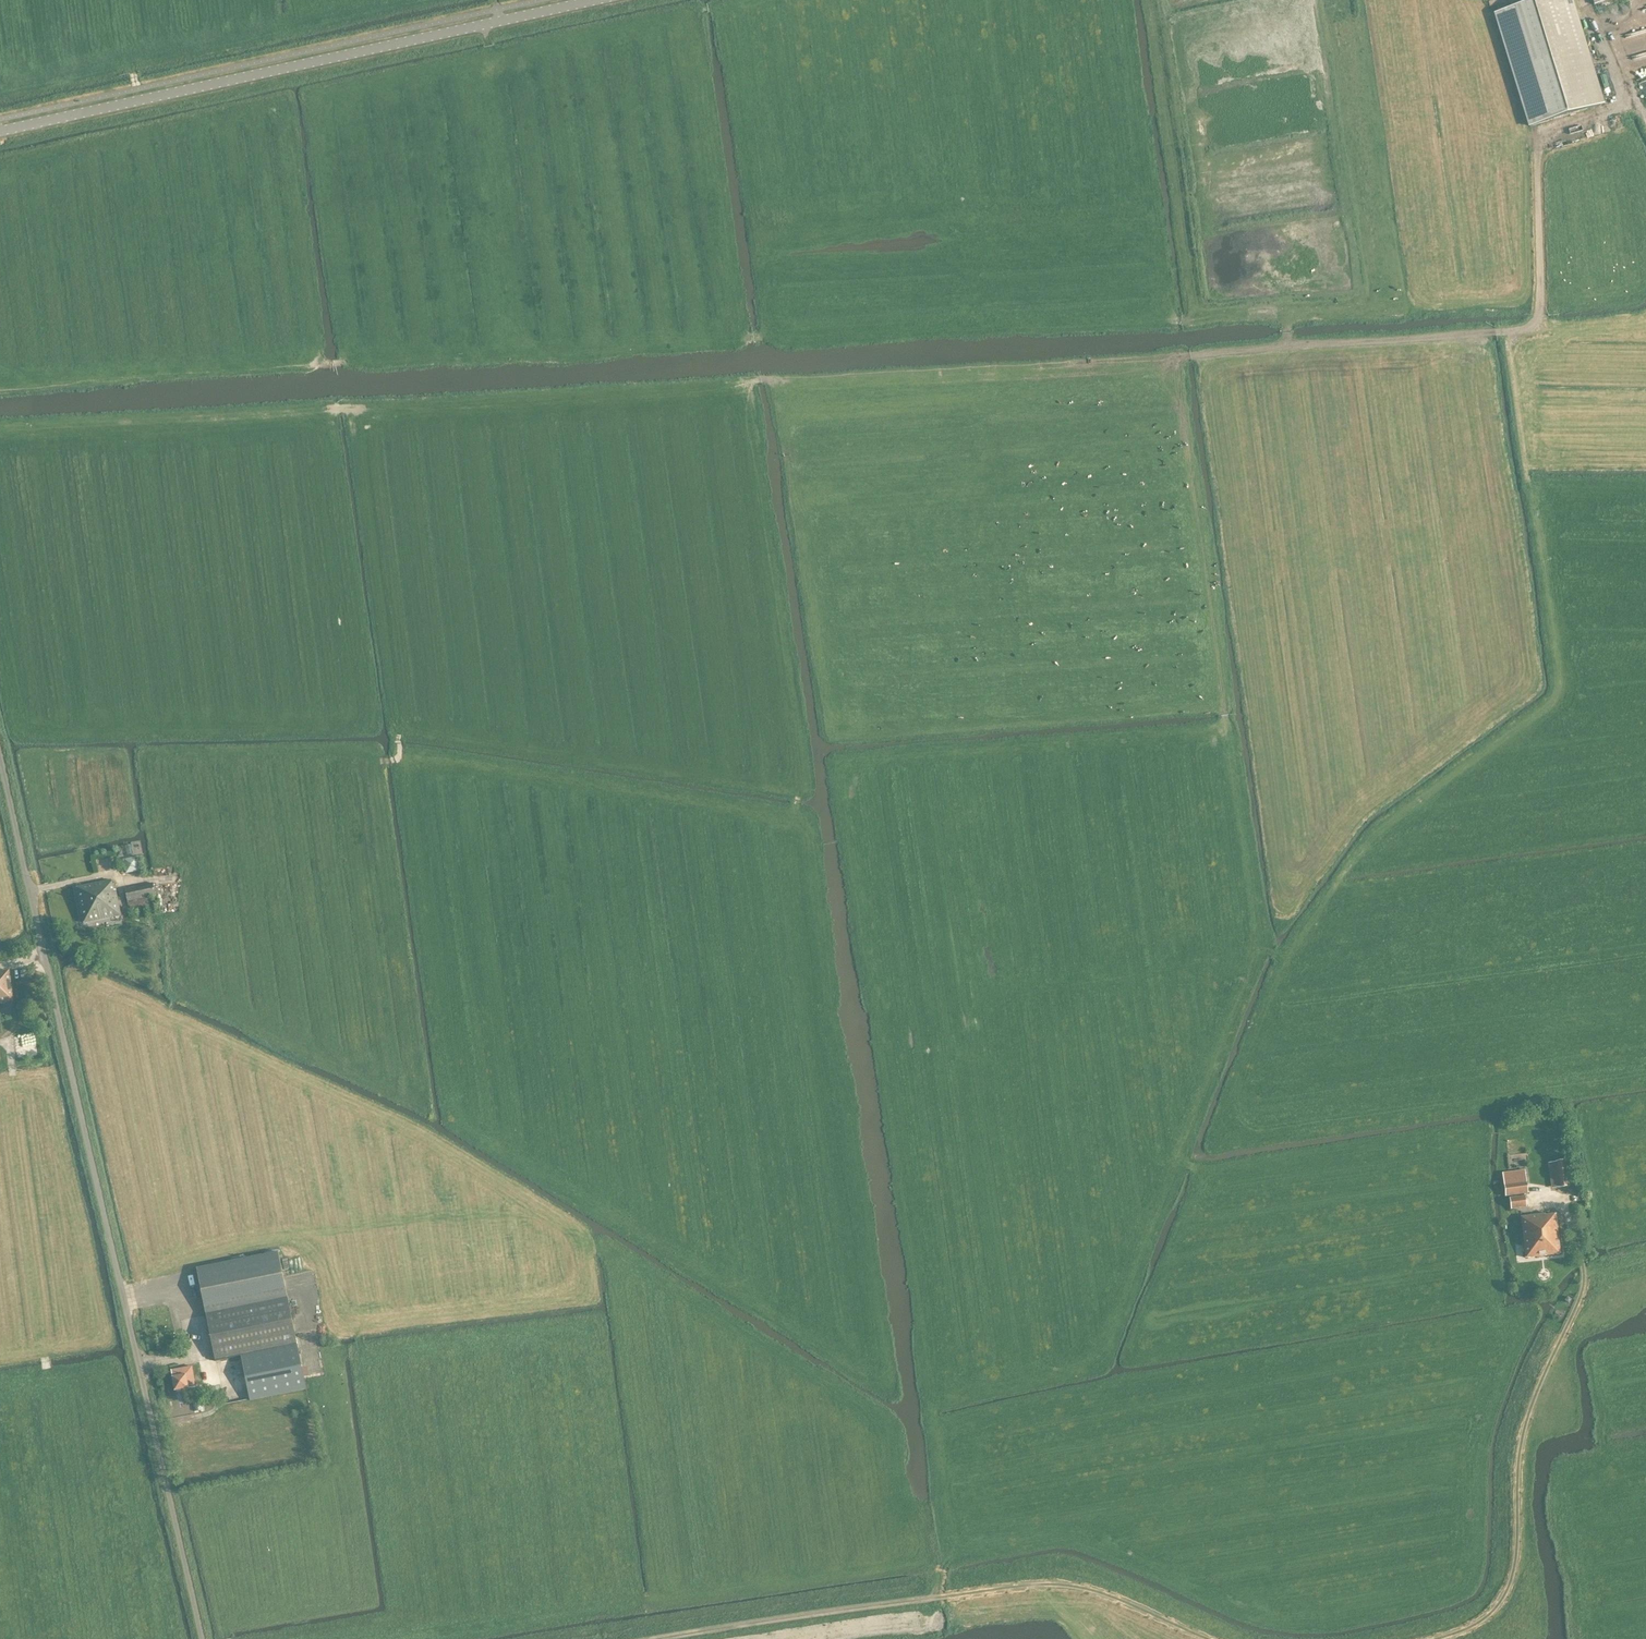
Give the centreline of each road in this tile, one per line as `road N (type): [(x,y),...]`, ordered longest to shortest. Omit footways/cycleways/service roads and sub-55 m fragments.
road 1 (track): [(1176,354),(0,425)]
road 2 (unclassified): [(203,1638),(0,754)]
road 3 (track): [(1540,328),(1506,331),(1555,692),(1375,829),(1284,950),(1263,953)]
road 4 (tertiary): [(0,129),(610,0)]
road 5 (unclassified): [(1578,1301),(1522,1432),(1517,1546),(1505,1595),(1491,1613),(1436,1638)]
road 6 (track): [(1176,354),(1226,732)]
road 7 (track): [(1506,331),(1176,354)]
road 8 (track): [(1632,101),(1539,142),(1540,328)]
road 9 (unclassified): [(1210,1638),(1076,1585),(934,1597)]
road 10 (track): [(934,1597),(657,1638)]
road 11 (track): [(1645,1271),(1578,1301),(1584,1272),(1573,1225)]

